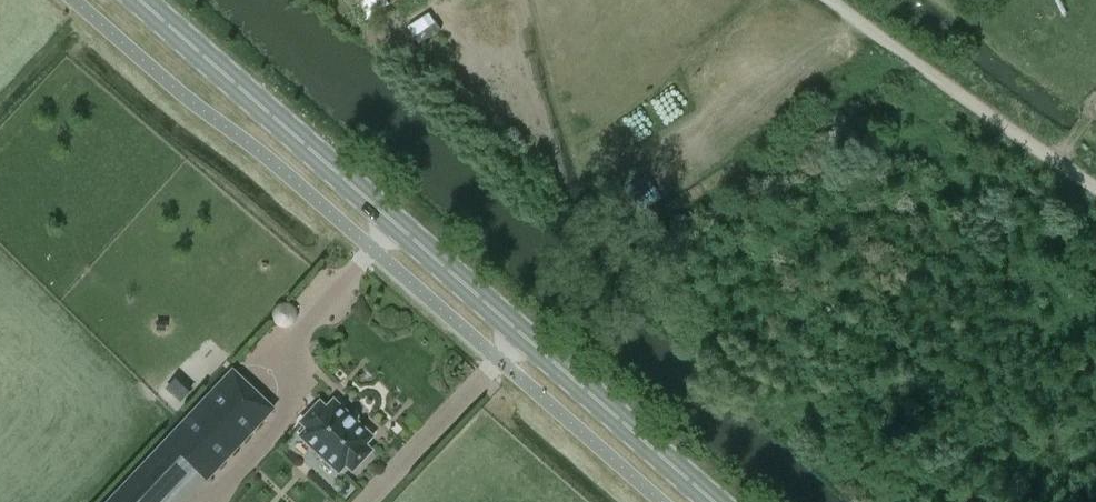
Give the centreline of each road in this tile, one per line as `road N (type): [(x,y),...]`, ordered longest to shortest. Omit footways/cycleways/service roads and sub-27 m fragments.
road 1 (secondary): [(716,501),(139,0)]
road 2 (unclassified): [(1095,187),(824,0)]

